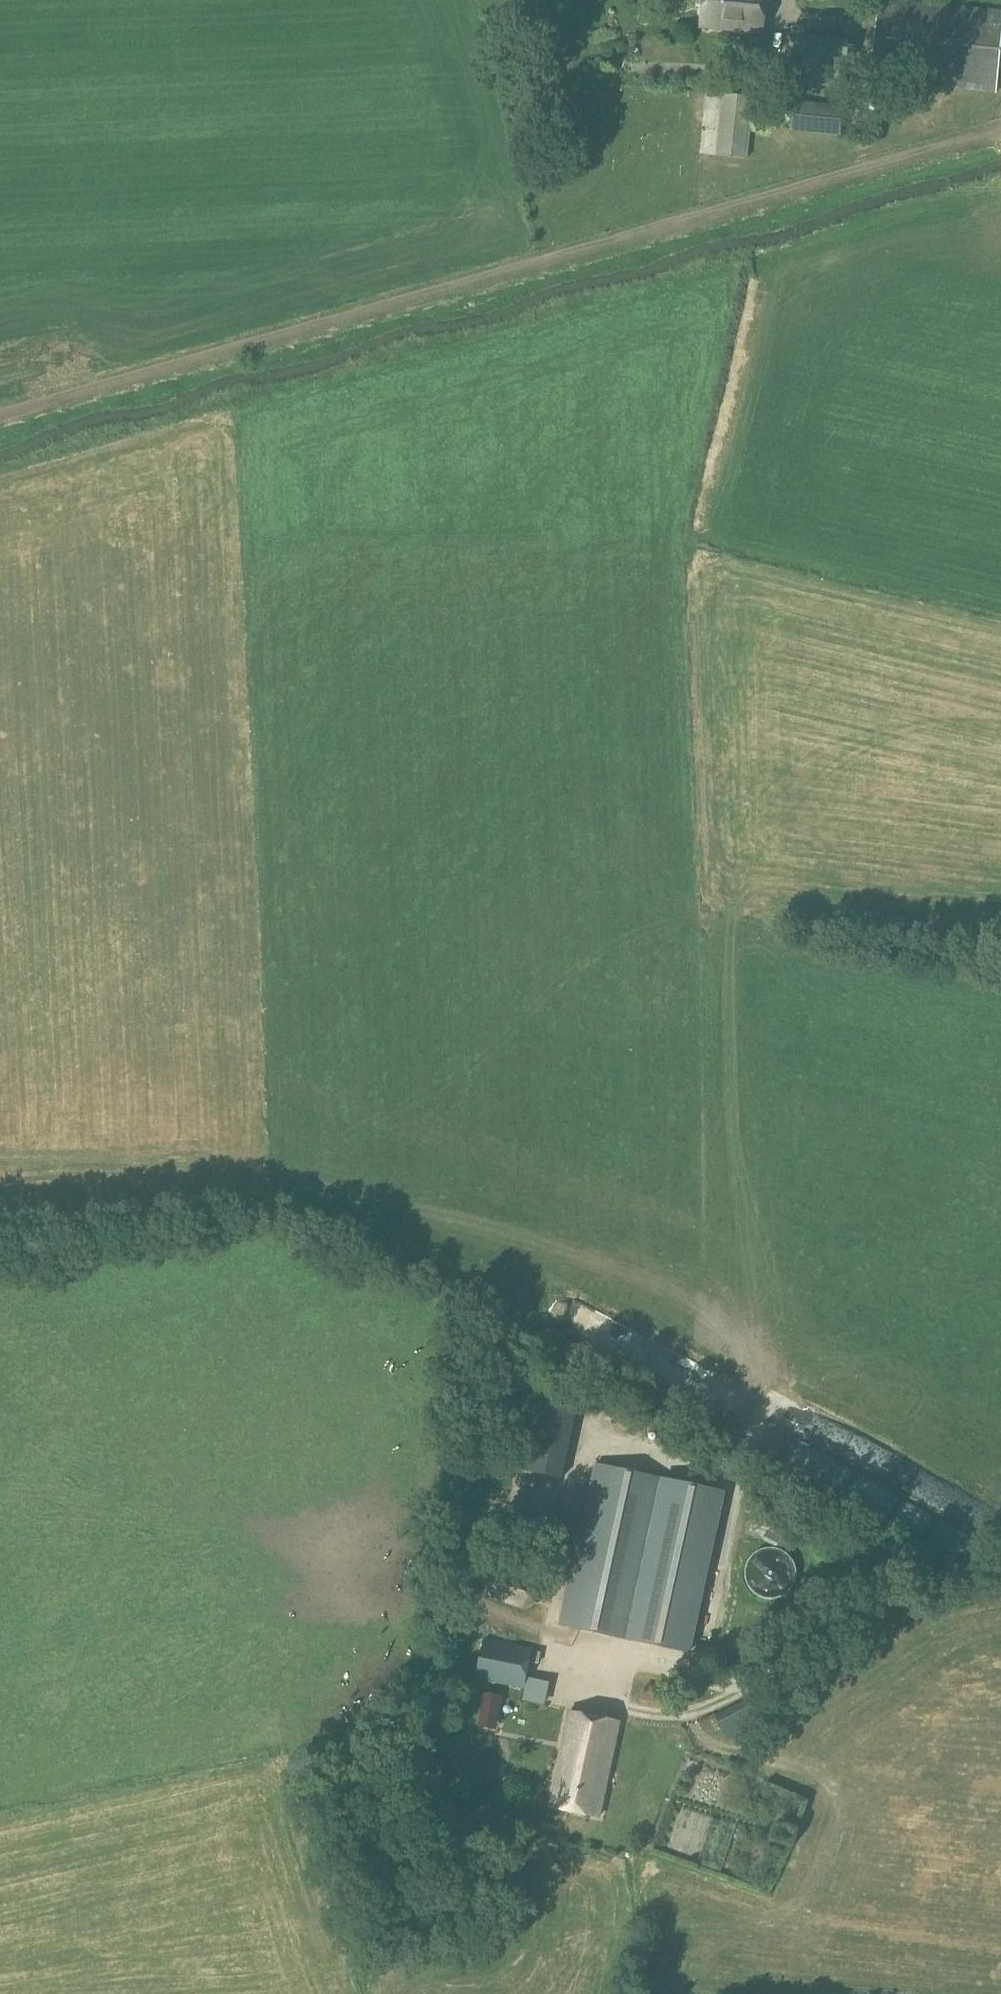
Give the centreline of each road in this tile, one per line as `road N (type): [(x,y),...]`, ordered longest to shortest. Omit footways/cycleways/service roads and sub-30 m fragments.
road 1 (track): [(1000,1563),(940,1578),(809,1655),(680,1713),(549,1689)]

